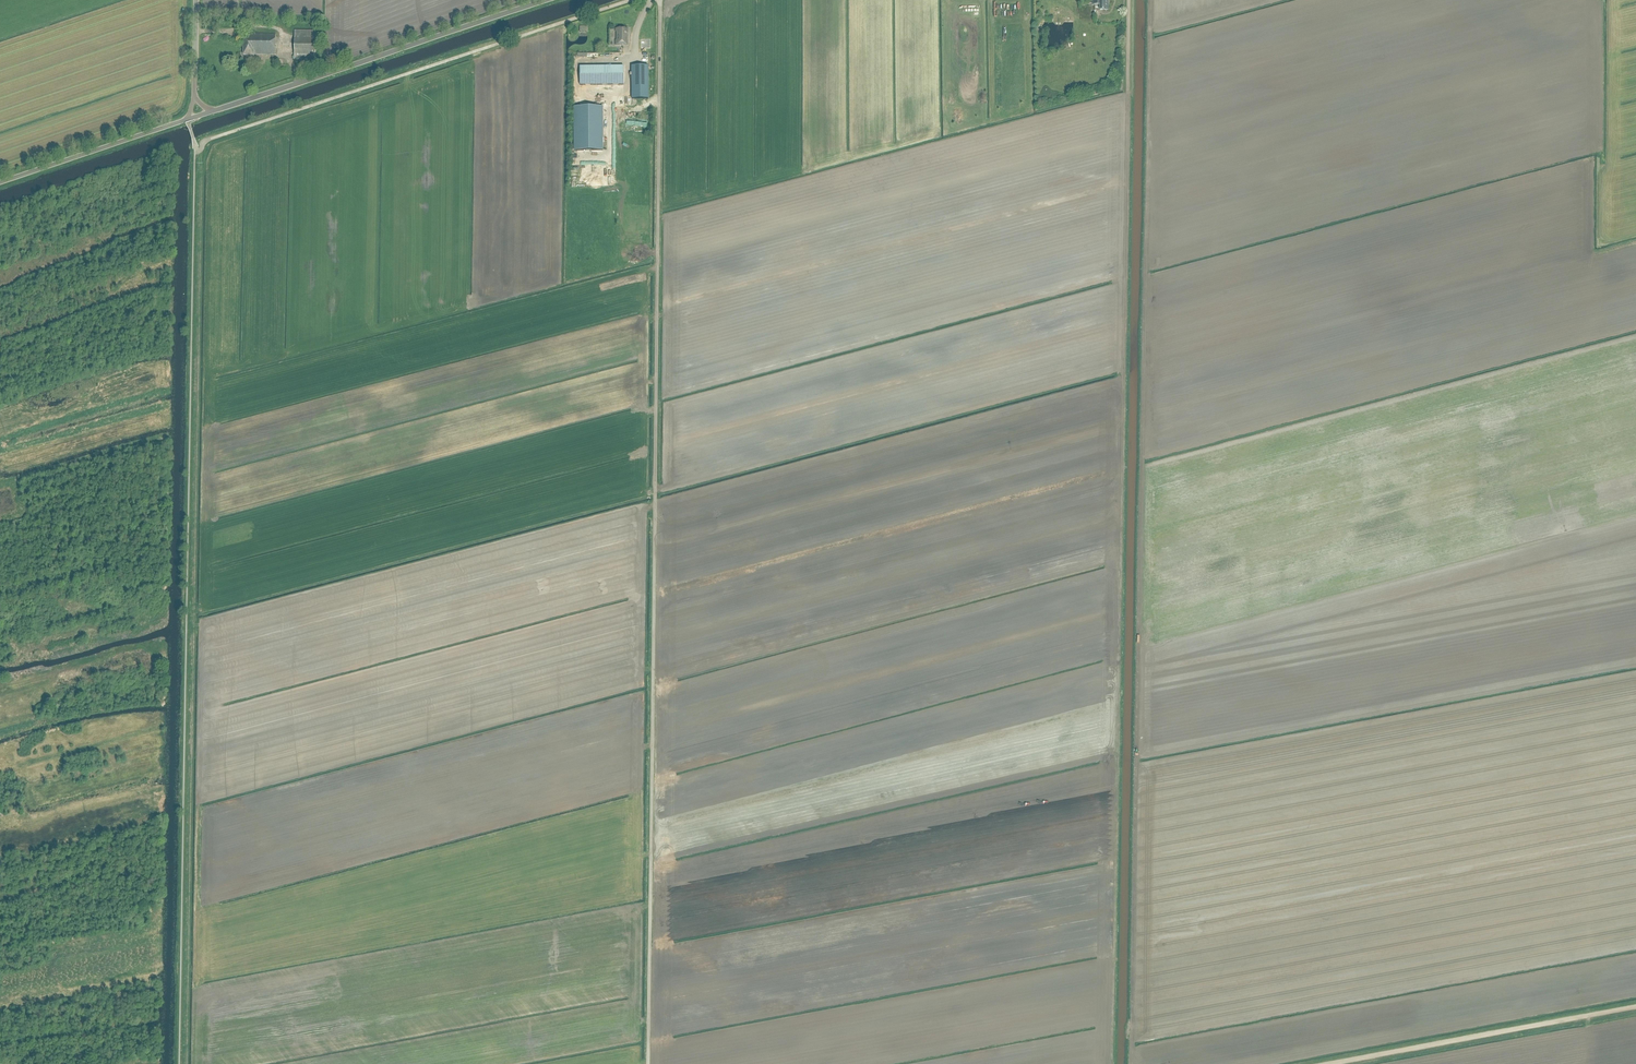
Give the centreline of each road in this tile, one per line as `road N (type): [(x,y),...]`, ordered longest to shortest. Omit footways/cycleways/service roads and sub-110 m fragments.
road 1 (track): [(185,1063),(200,150)]
road 2 (unclassified): [(194,151),(626,0)]
road 3 (unclassified): [(212,112),(548,0)]
road 4 (unclassified): [(1330,1063),(1635,1008)]
road 5 (unclassified): [(0,183),(186,120)]

